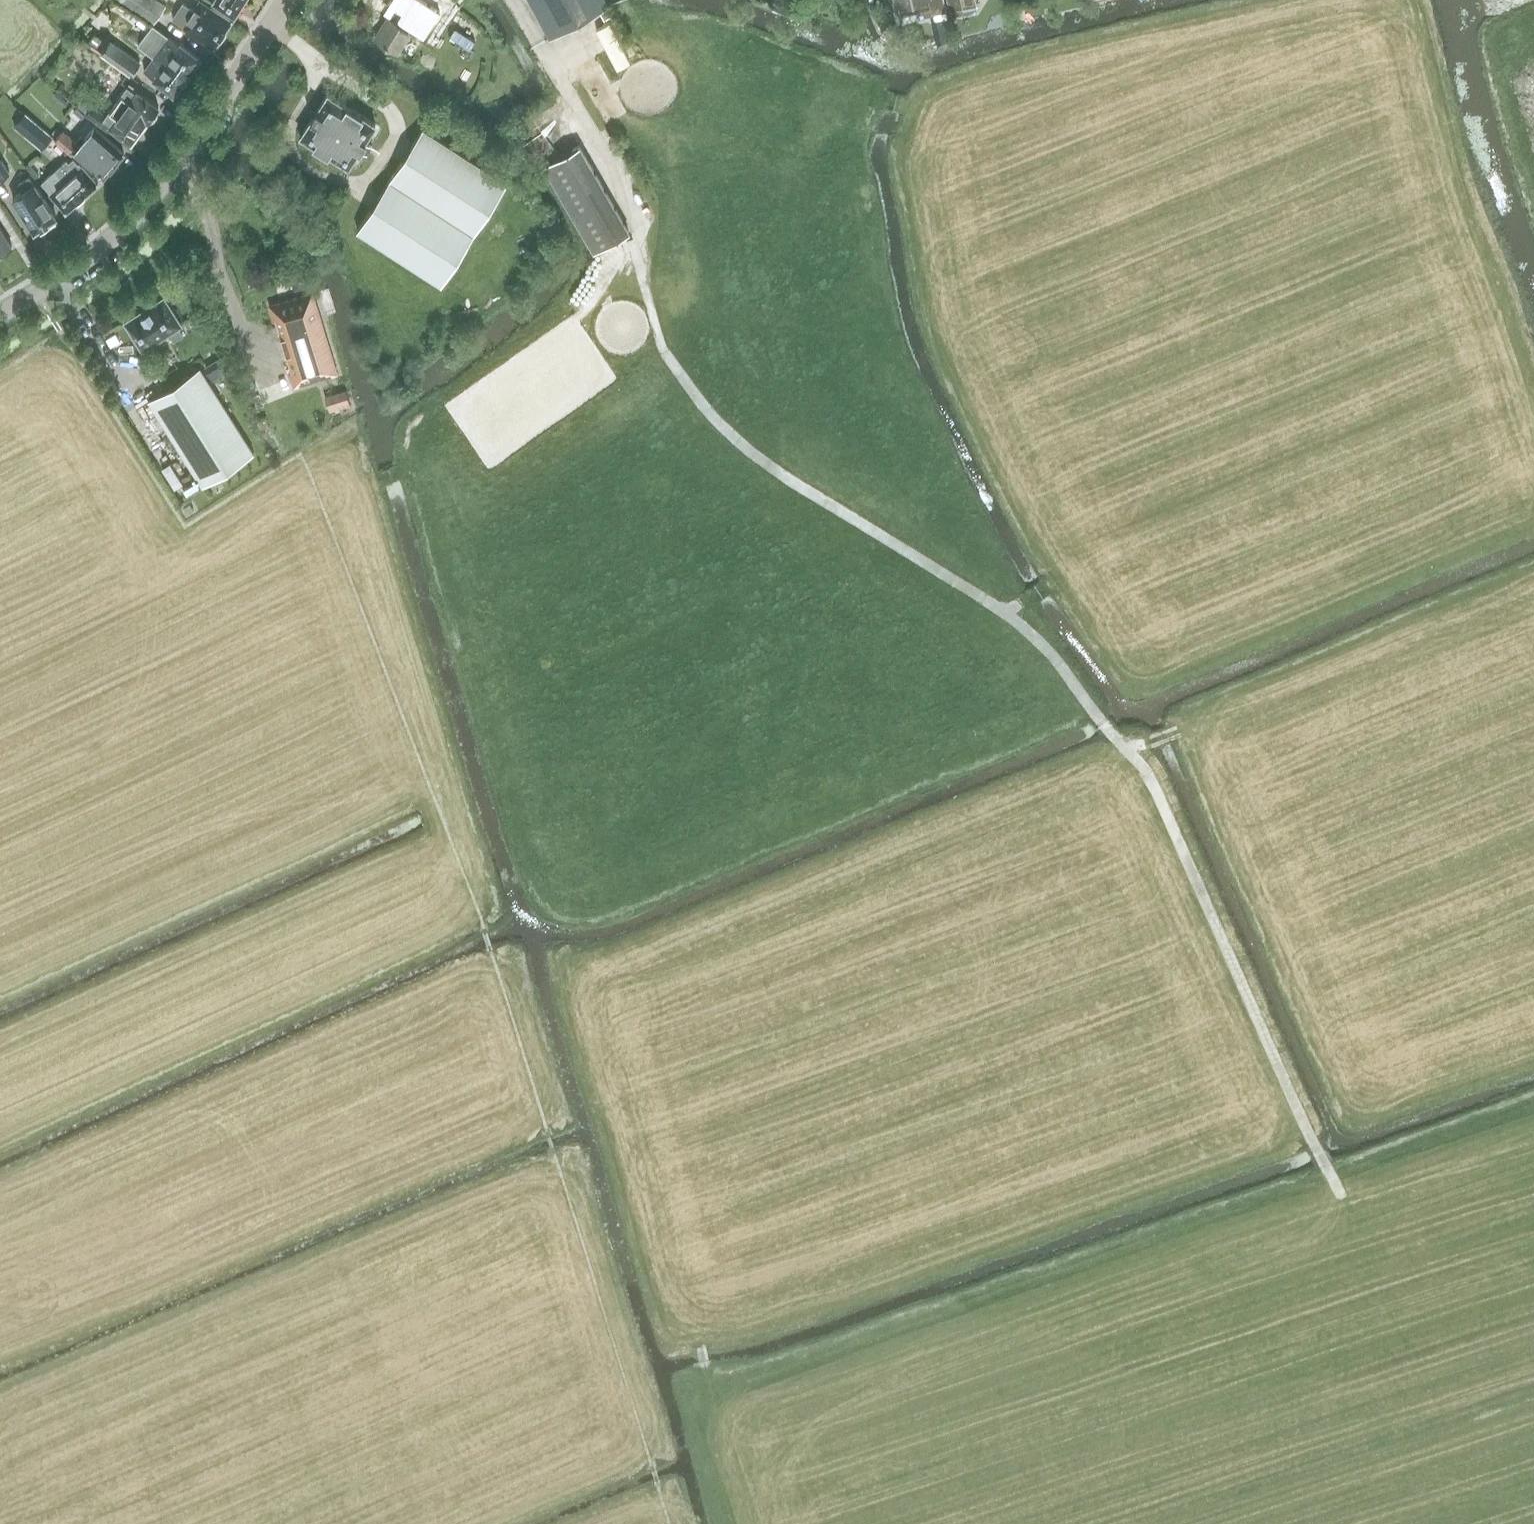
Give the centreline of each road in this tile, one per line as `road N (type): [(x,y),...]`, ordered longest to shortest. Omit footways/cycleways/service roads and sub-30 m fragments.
road 1 (track): [(1347,1204),(1155,783),(1040,645),(732,437),(691,388),(665,348),(634,215),(607,152),(514,0)]
road 2 (tertiary): [(0,315),(93,255),(183,165),(288,0)]

